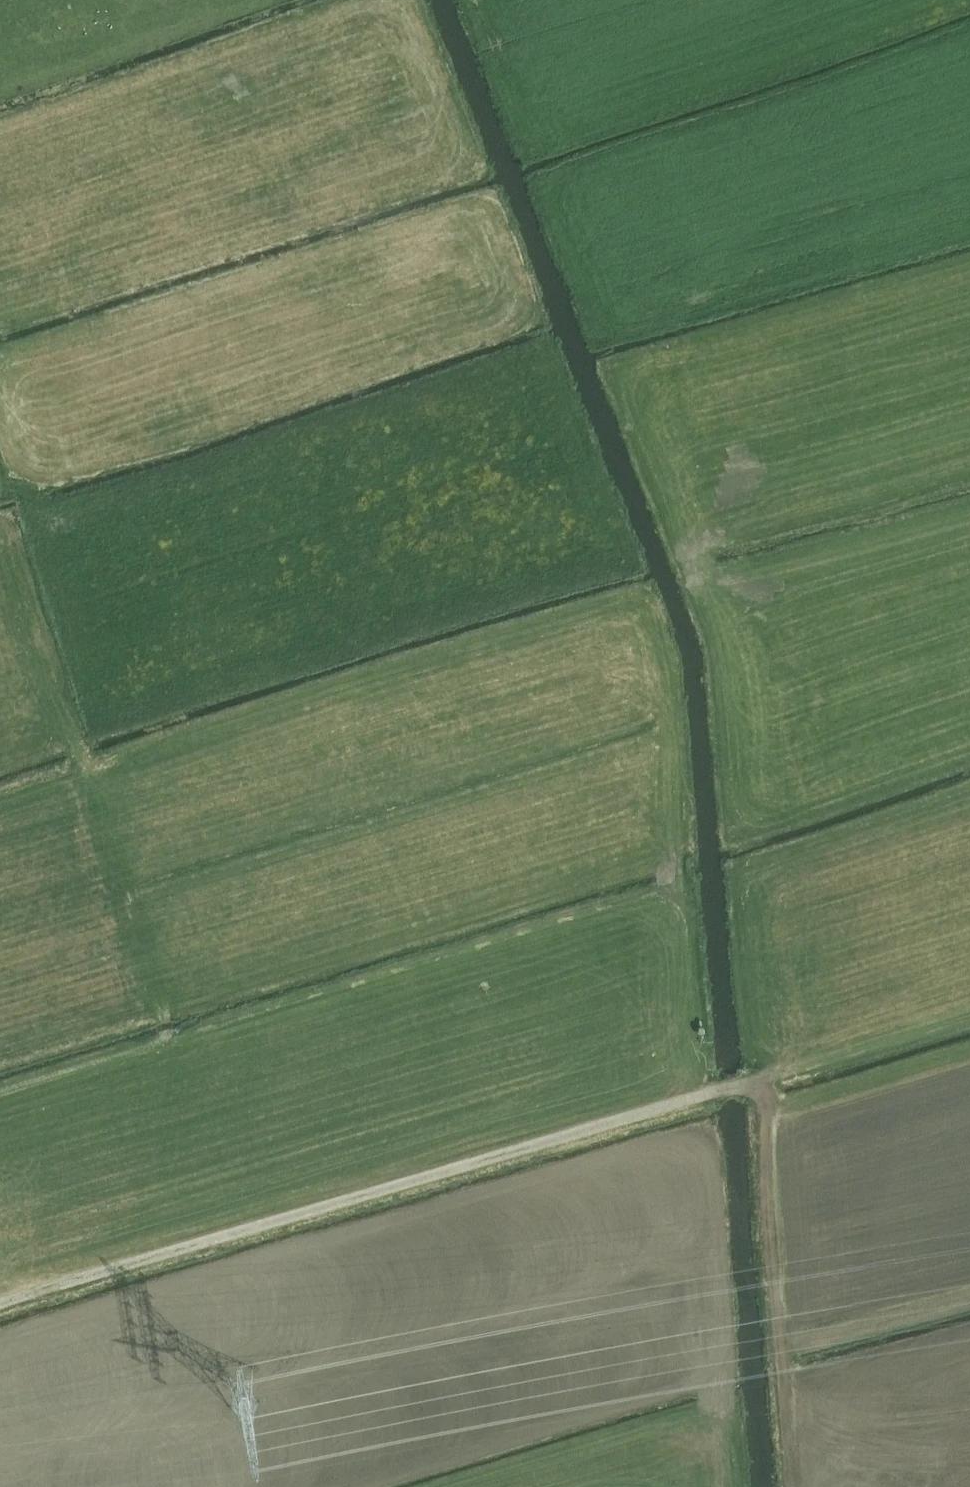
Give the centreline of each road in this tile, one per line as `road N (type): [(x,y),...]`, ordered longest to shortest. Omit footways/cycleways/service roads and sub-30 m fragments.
road 1 (track): [(0,1308),(768,1074)]
road 2 (track): [(768,1074),(801,1486)]
road 3 (track): [(768,1074),(969,1011)]

